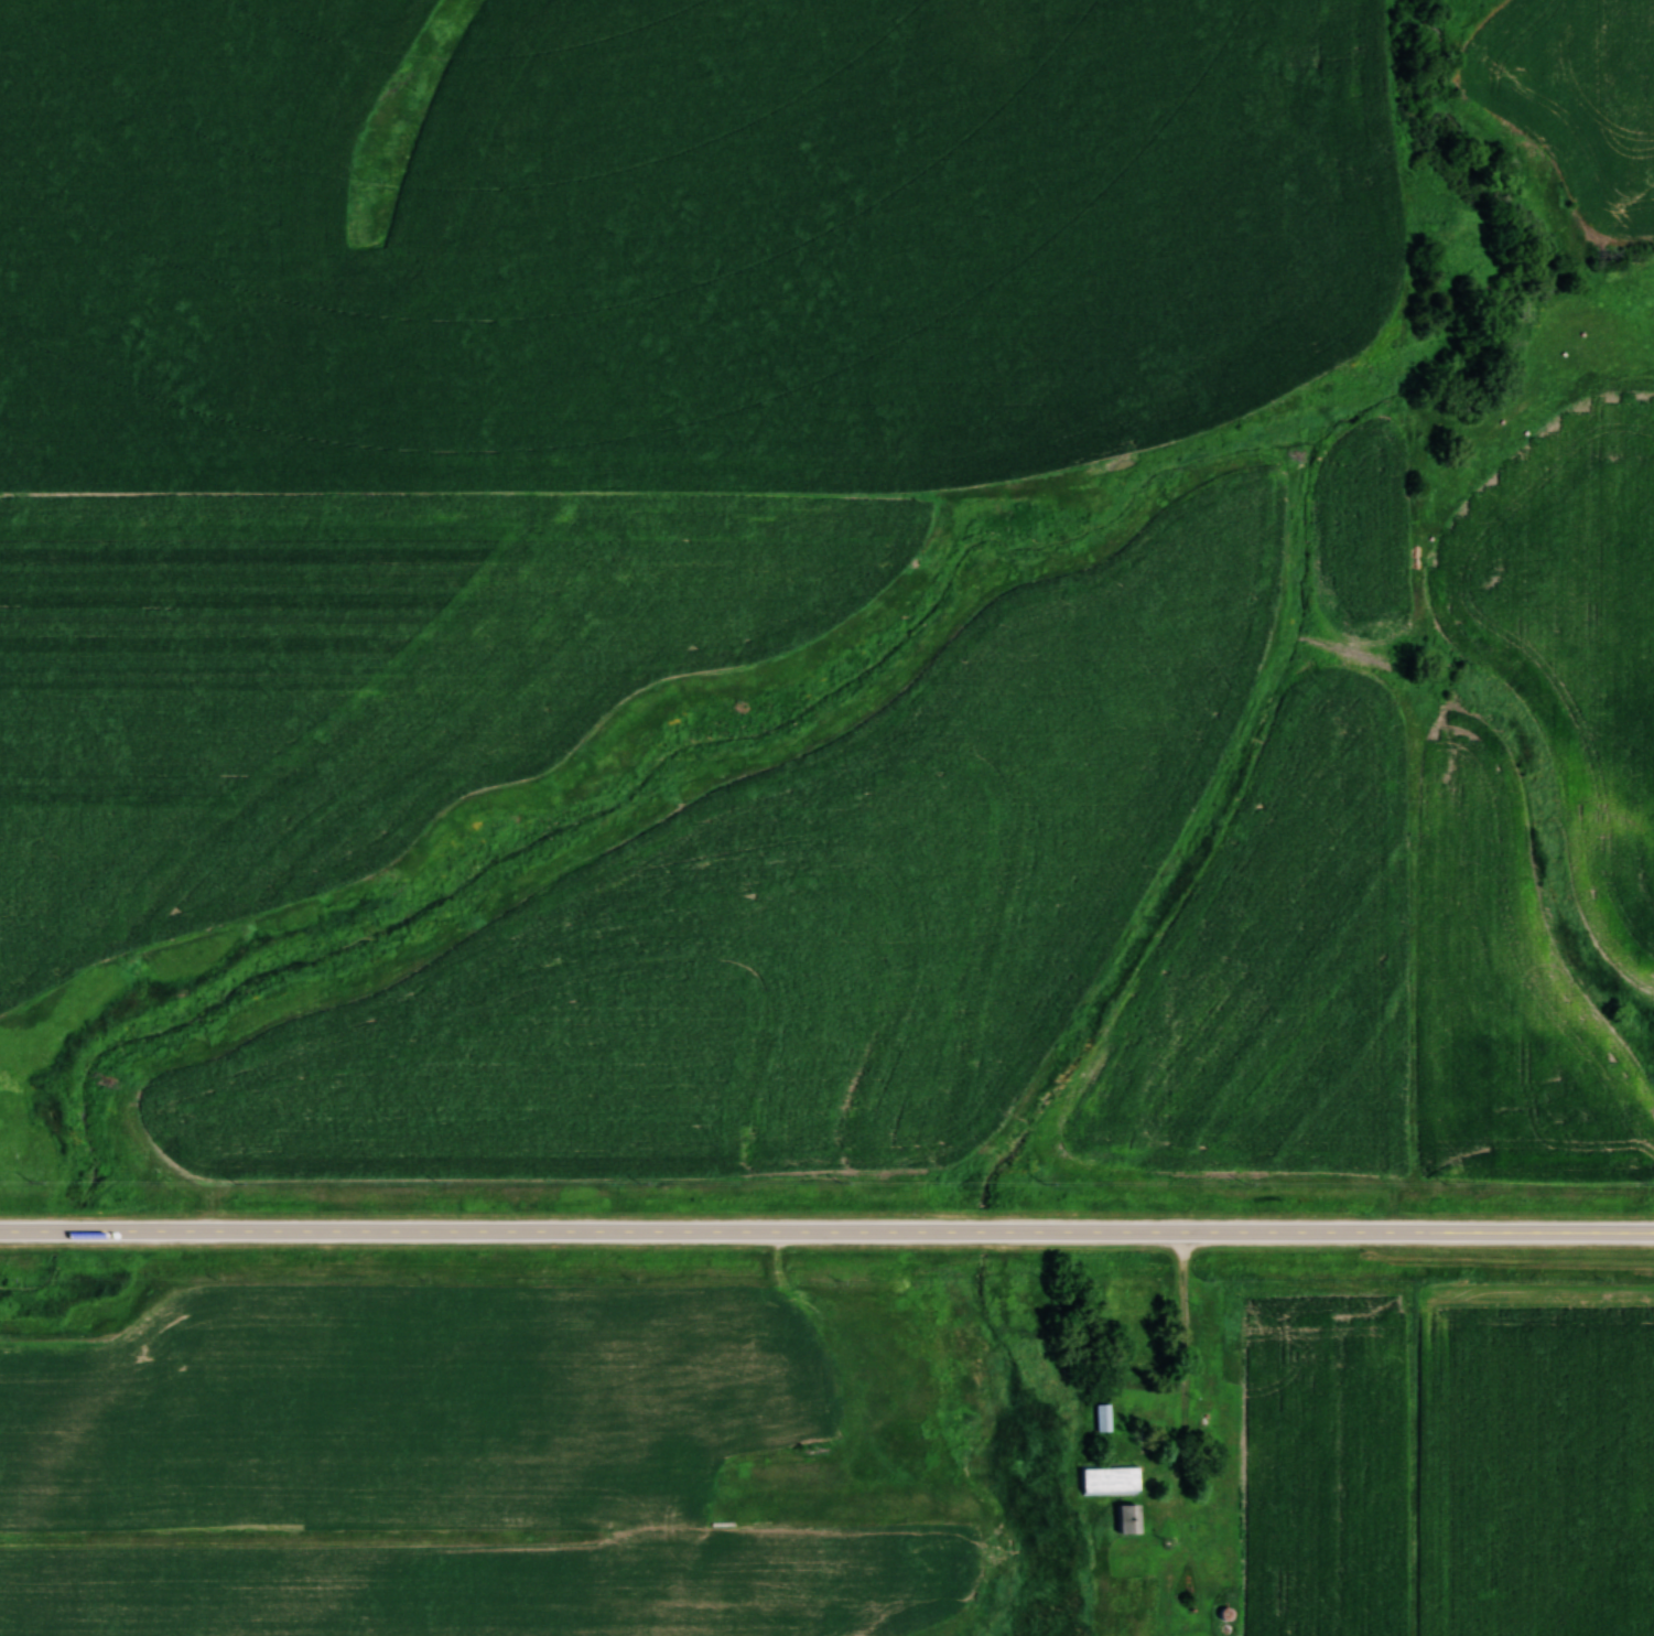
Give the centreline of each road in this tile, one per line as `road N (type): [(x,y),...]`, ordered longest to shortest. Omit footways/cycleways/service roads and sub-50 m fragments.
road 1 (secondary): [(0,1235),(1653,1237)]

